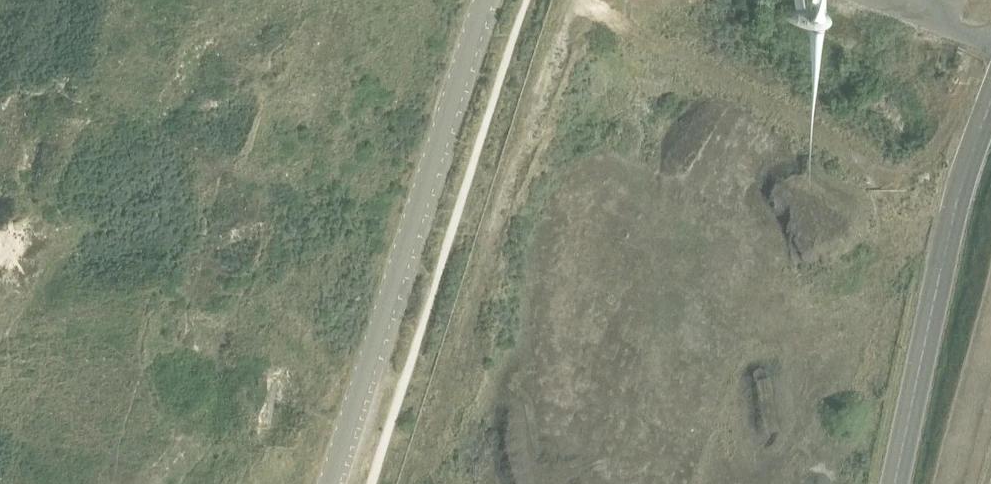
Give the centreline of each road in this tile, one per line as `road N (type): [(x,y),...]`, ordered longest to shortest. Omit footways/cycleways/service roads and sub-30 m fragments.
road 1 (unclassified): [(329,483),(483,0)]

